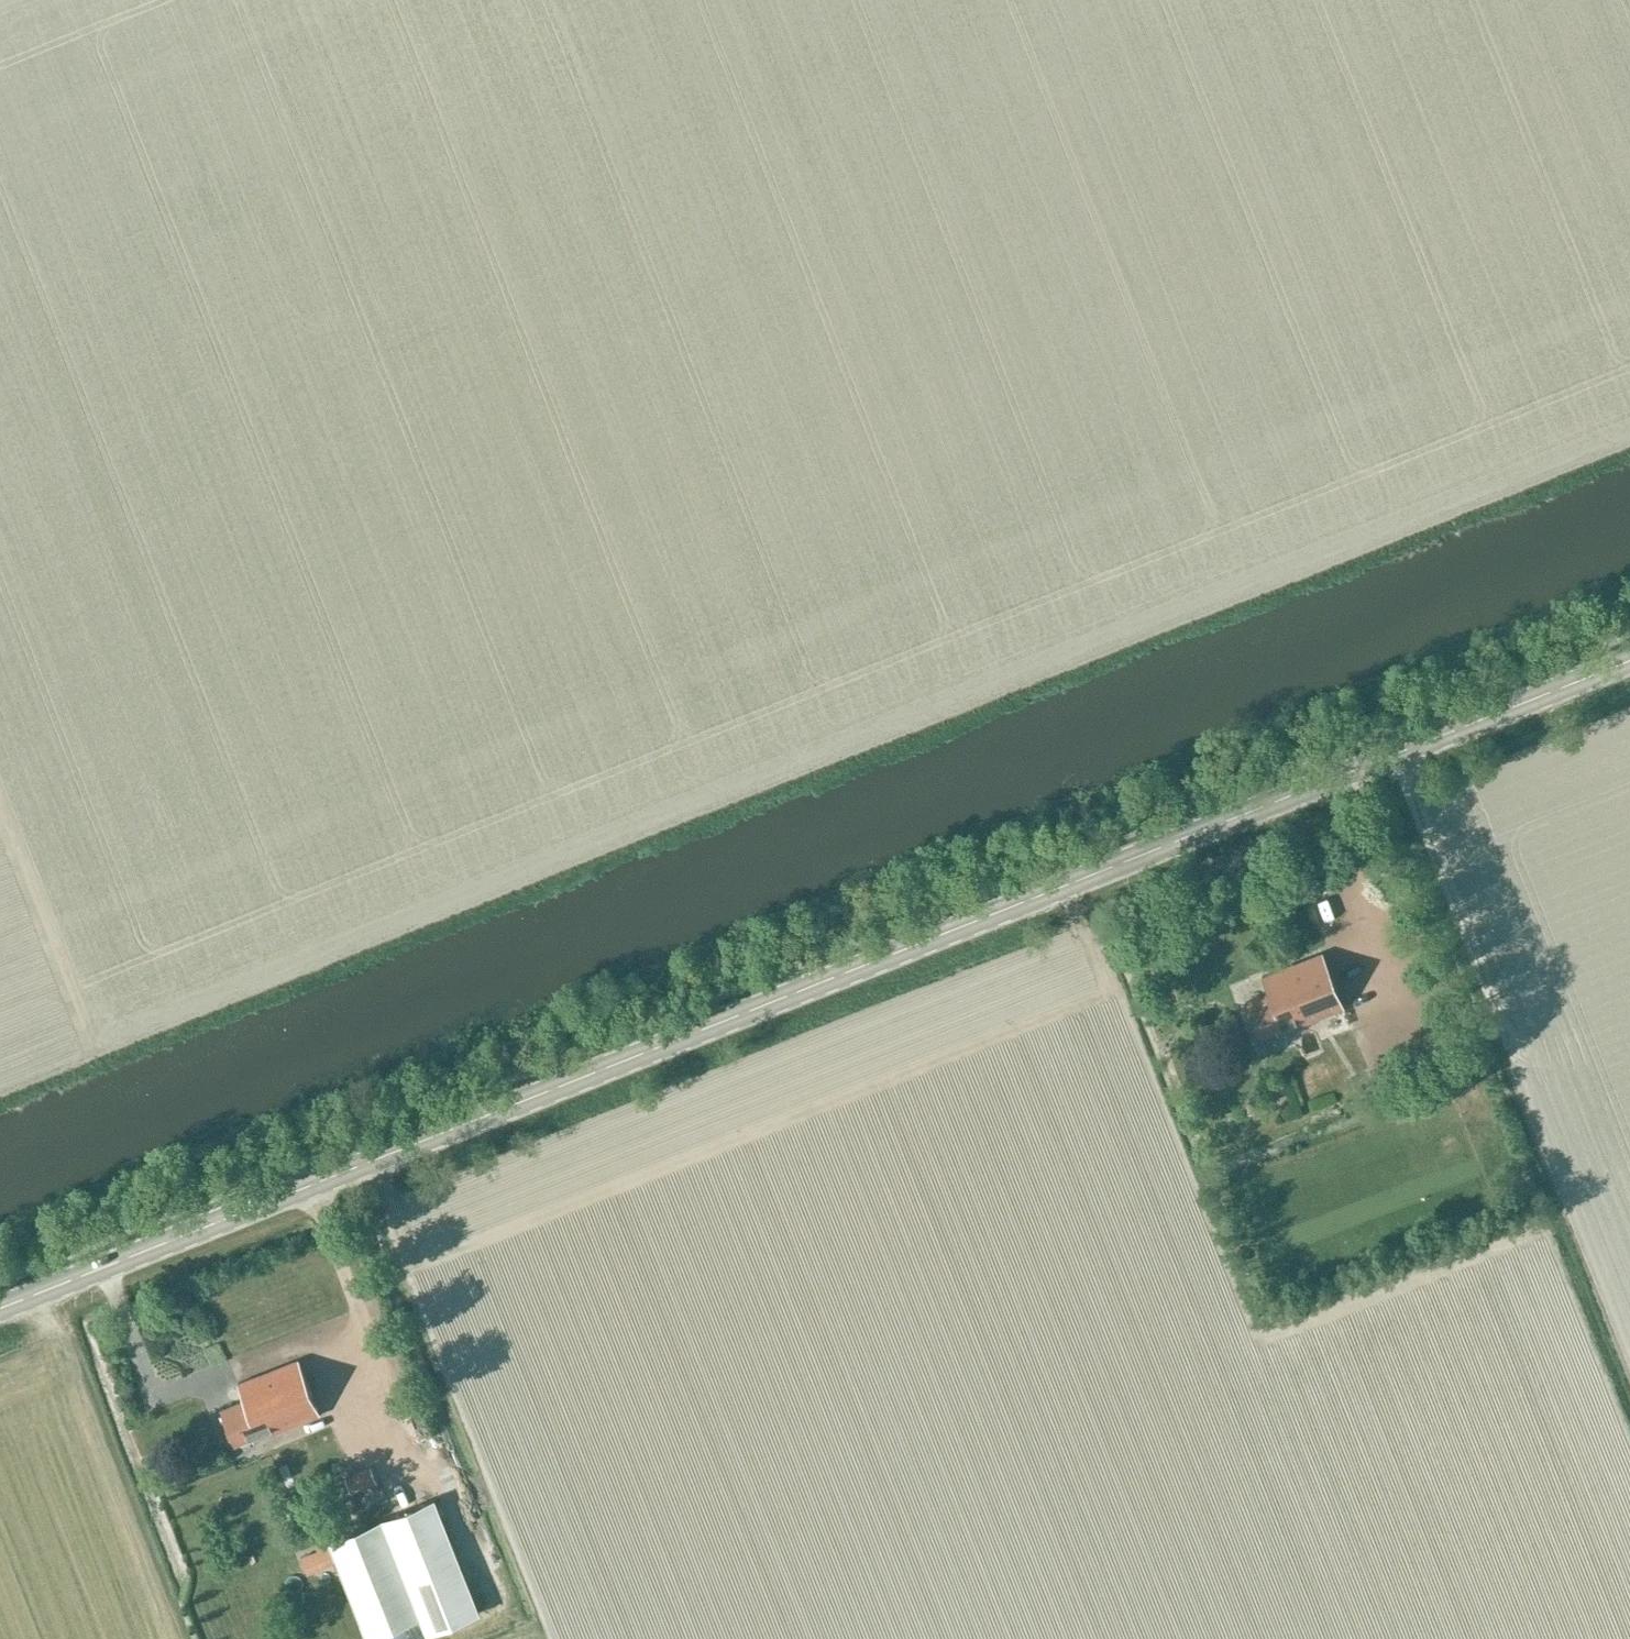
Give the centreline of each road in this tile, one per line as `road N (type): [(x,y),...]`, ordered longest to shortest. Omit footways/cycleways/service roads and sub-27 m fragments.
road 1 (tertiary): [(1629,661),(0,1309)]

